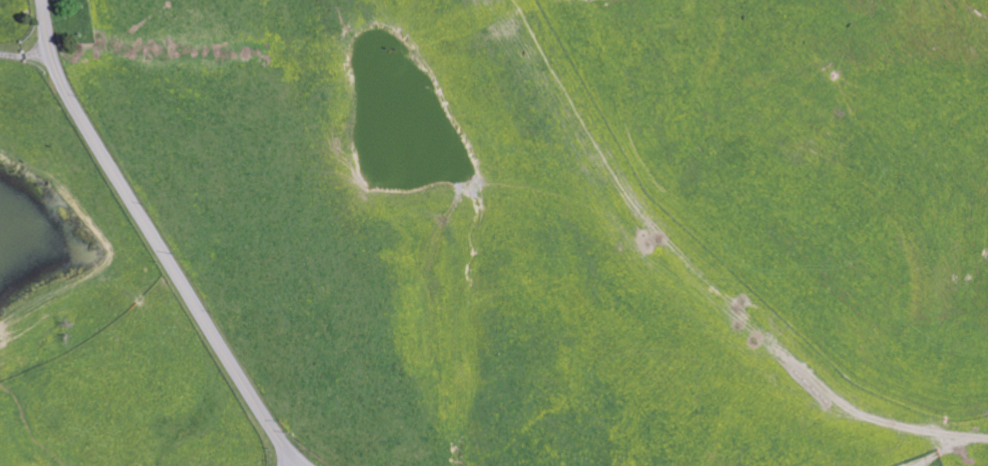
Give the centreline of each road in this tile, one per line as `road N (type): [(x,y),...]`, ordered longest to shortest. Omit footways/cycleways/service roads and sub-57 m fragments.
road 1 (secondary): [(304,462),(264,414),(85,120),(58,65),(44,0)]

